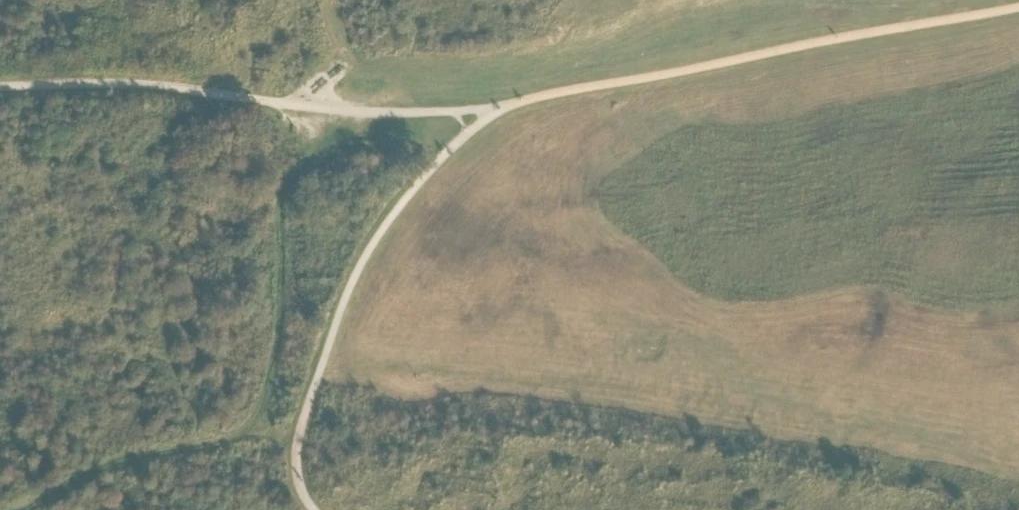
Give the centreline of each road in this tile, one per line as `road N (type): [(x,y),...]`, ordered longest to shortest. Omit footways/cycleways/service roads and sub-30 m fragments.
road 1 (track): [(491,113),(328,110),(121,84),(0,88)]

